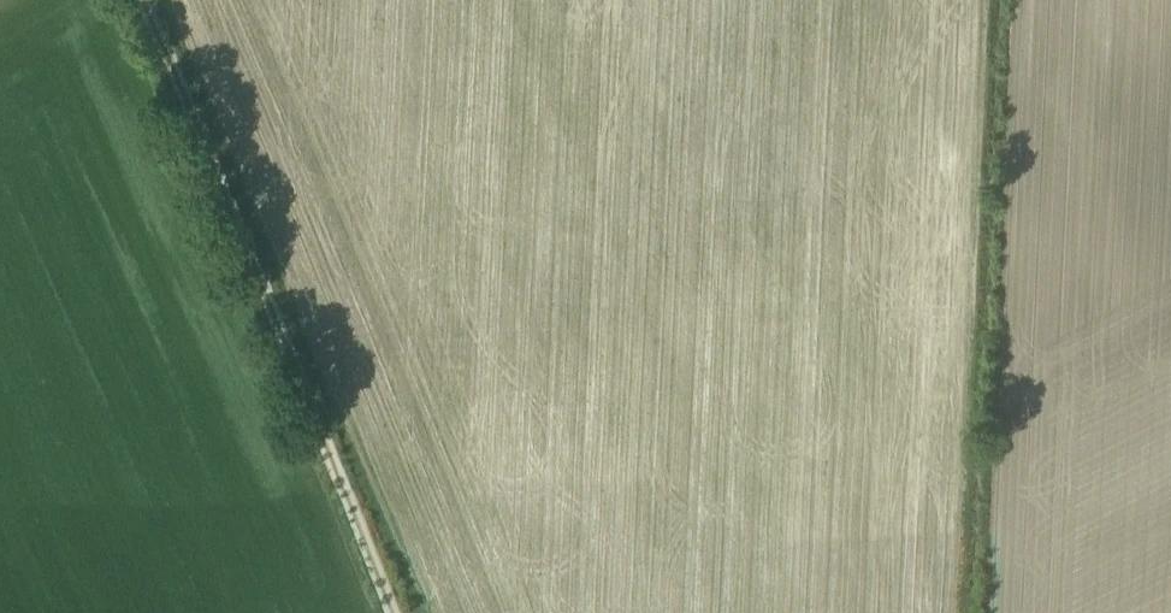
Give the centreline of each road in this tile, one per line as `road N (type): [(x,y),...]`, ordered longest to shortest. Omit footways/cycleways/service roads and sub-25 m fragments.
road 1 (track): [(389,612),(141,0)]

